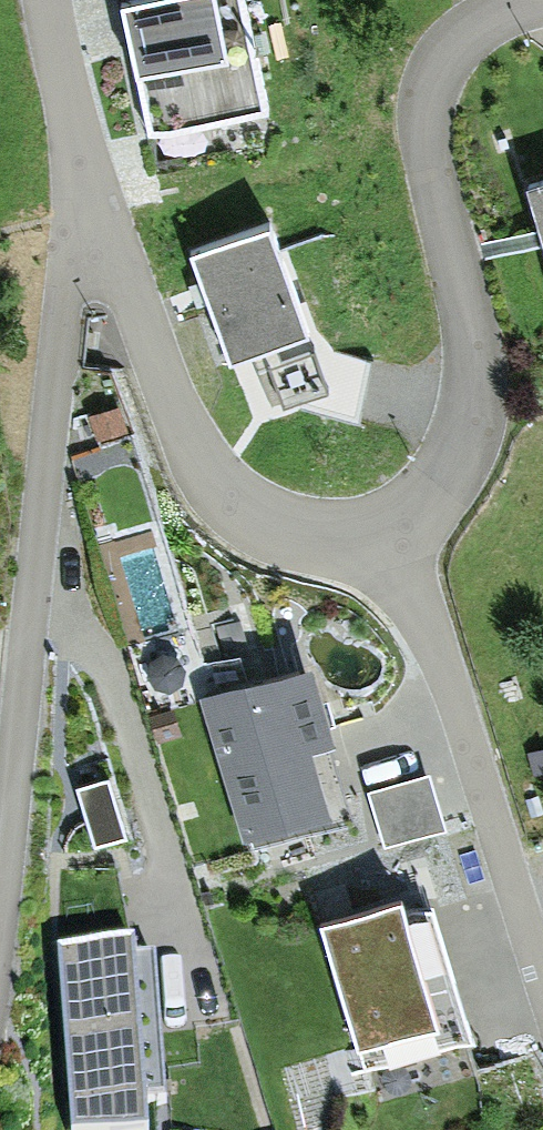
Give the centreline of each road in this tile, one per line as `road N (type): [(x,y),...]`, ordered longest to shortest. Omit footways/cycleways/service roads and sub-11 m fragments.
road 1 (residential): [(329,550),(393,536),(448,469),(472,377),(412,108),(455,33),(542,1)]
road 2 (residential): [(329,550),(277,542),(193,468),(74,197),(37,0)]
road 3 (residential): [(542,986),(413,595),(329,550)]

